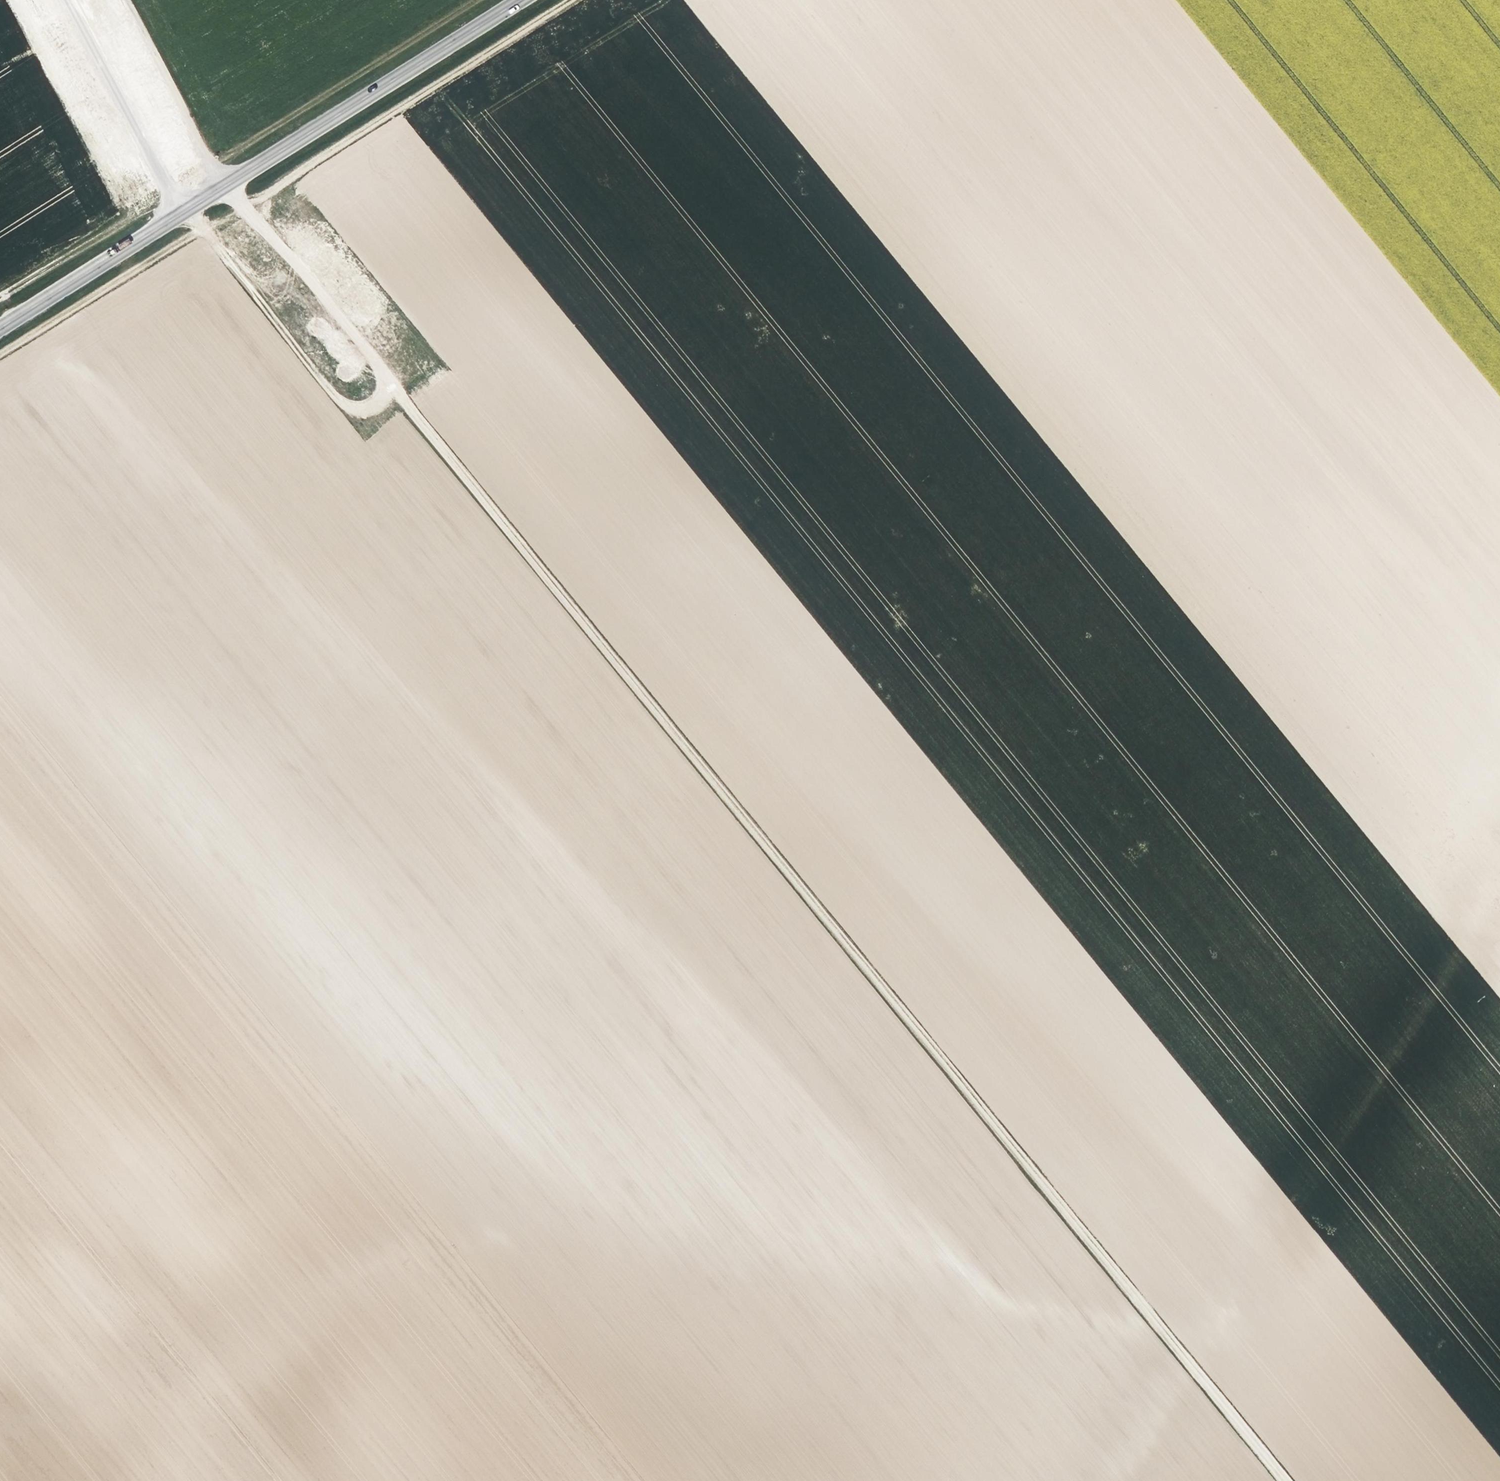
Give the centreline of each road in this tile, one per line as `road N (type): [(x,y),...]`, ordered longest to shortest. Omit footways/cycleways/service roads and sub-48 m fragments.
road 1 (track): [(1285,1480),(228,180)]
road 2 (track): [(0,355),(572,0)]
road 3 (secondary): [(0,326),(522,0)]
road 4 (track): [(479,0),(0,300)]
road 5 (track): [(391,388),(369,409),(345,405),(181,210)]
road 6 (track): [(70,0),(181,210)]

